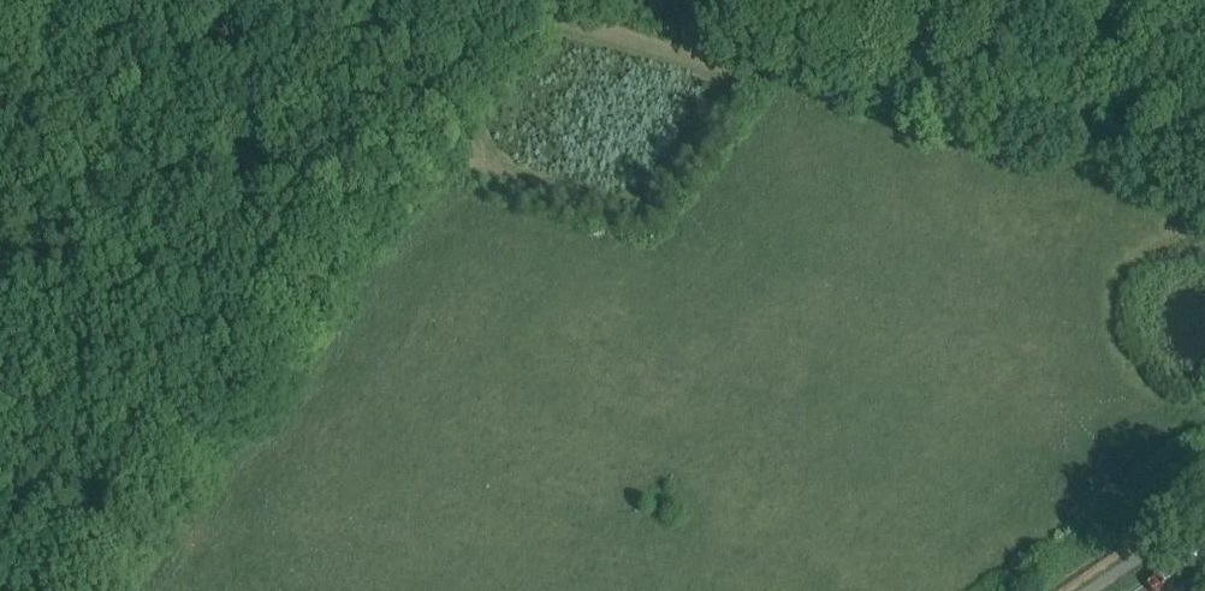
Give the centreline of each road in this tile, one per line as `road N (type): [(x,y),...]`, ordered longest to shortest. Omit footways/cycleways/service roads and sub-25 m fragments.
road 1 (unclassified): [(0,151),(63,0)]

